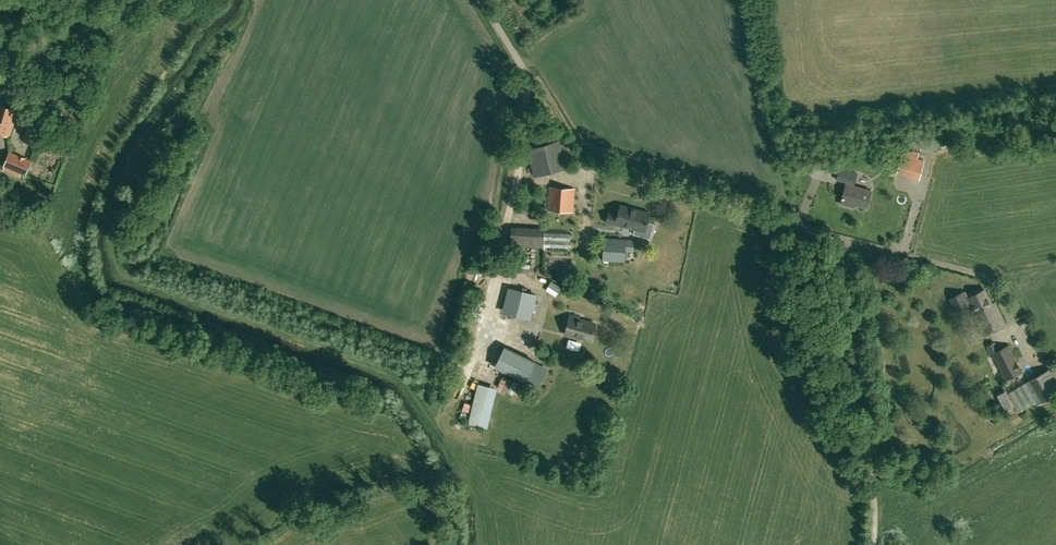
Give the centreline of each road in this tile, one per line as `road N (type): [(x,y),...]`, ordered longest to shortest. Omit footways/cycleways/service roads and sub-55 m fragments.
road 1 (unclassified): [(892,251),(605,178),(579,164),(482,0)]
road 2 (track): [(872,544),(841,238)]
road 3 (unclassified): [(0,48),(56,43),(144,0)]

